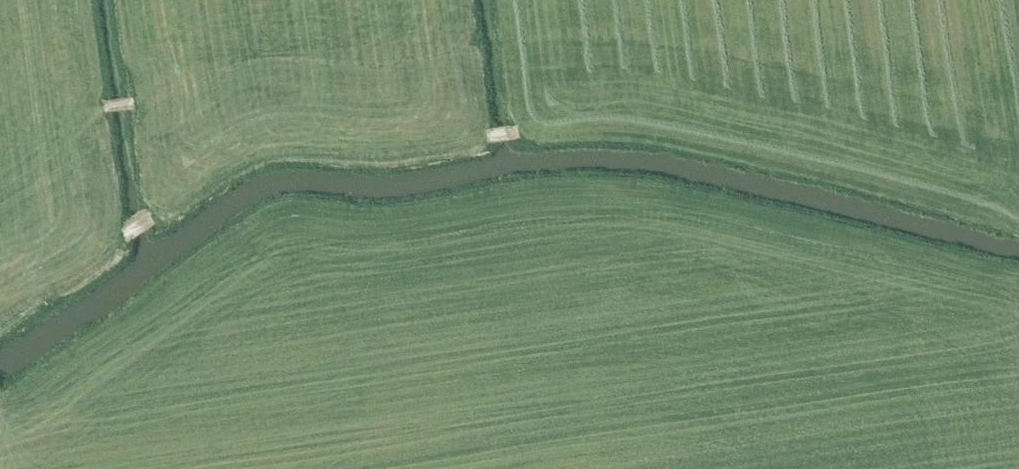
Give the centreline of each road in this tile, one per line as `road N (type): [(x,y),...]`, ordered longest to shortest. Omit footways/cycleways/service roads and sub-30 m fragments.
road 1 (track): [(0,332),(113,254),(125,232),(244,165),(284,152),(418,156),(521,131),(601,49),(616,0)]
road 2 (track): [(1018,306),(565,210),(355,217)]
road 3 (track): [(0,411),(251,233)]

